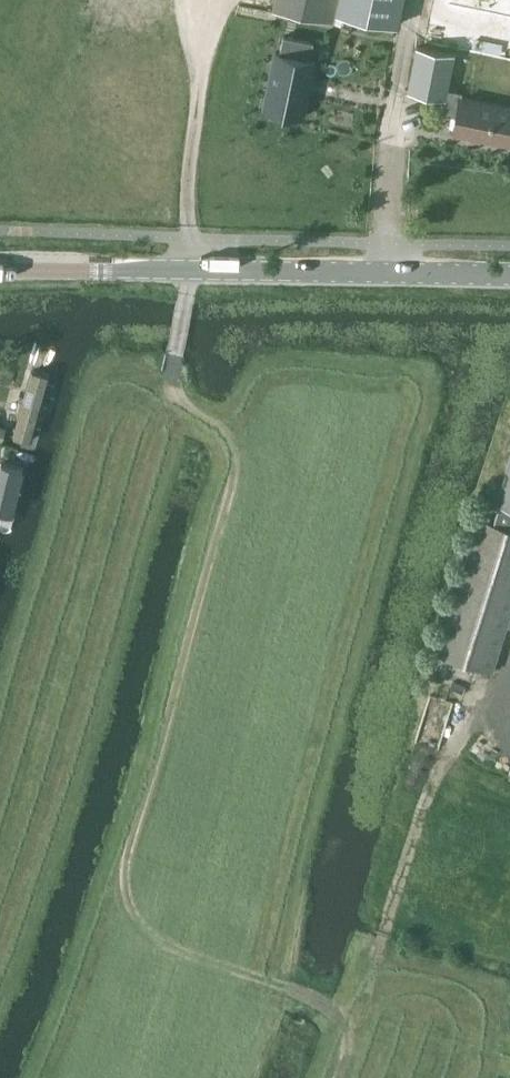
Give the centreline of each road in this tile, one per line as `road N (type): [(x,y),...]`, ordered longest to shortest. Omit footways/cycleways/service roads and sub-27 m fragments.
road 1 (track): [(272,988),(151,933),(129,870),(236,478),(224,434),(188,413),(172,391),(189,270)]
road 2 (unclassified): [(509,274),(0,267)]
road 3 (track): [(509,676),(443,760),(351,1034)]

